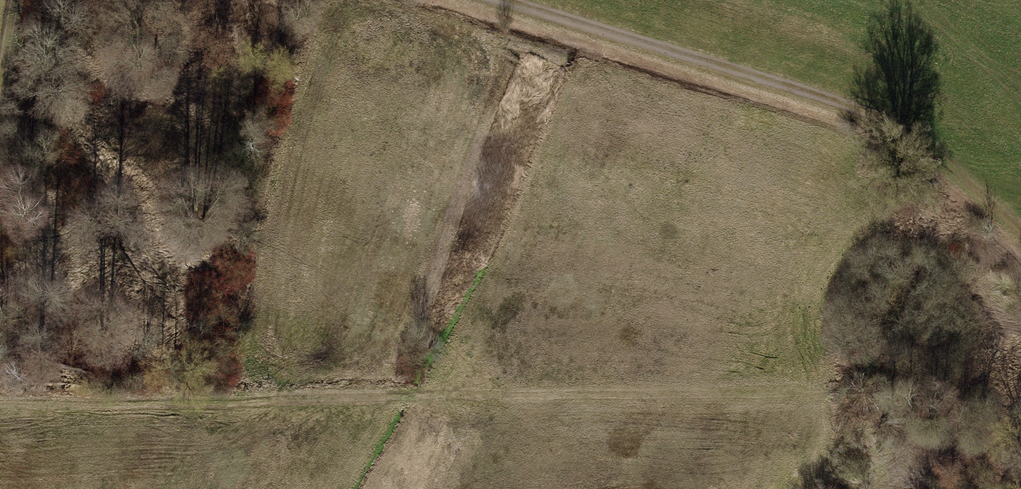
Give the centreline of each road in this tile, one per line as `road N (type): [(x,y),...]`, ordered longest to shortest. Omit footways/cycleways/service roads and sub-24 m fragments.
road 1 (track): [(815,394),(0,404)]
road 2 (track): [(1020,234),(921,143),(829,101),(467,0)]
road 3 (track): [(27,0),(0,193)]

